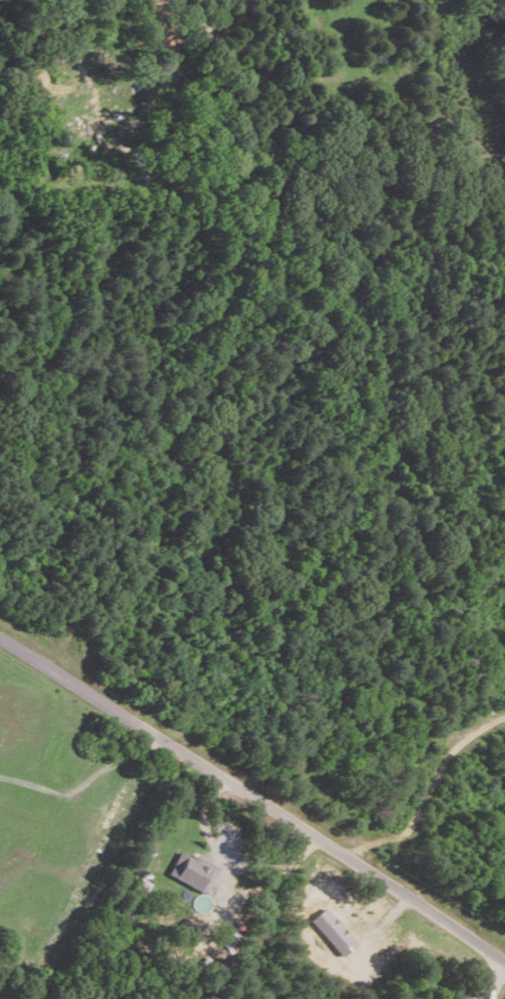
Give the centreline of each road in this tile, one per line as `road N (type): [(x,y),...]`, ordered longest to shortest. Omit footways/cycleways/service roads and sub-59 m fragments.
road 1 (residential): [(504,958),(0,634)]

